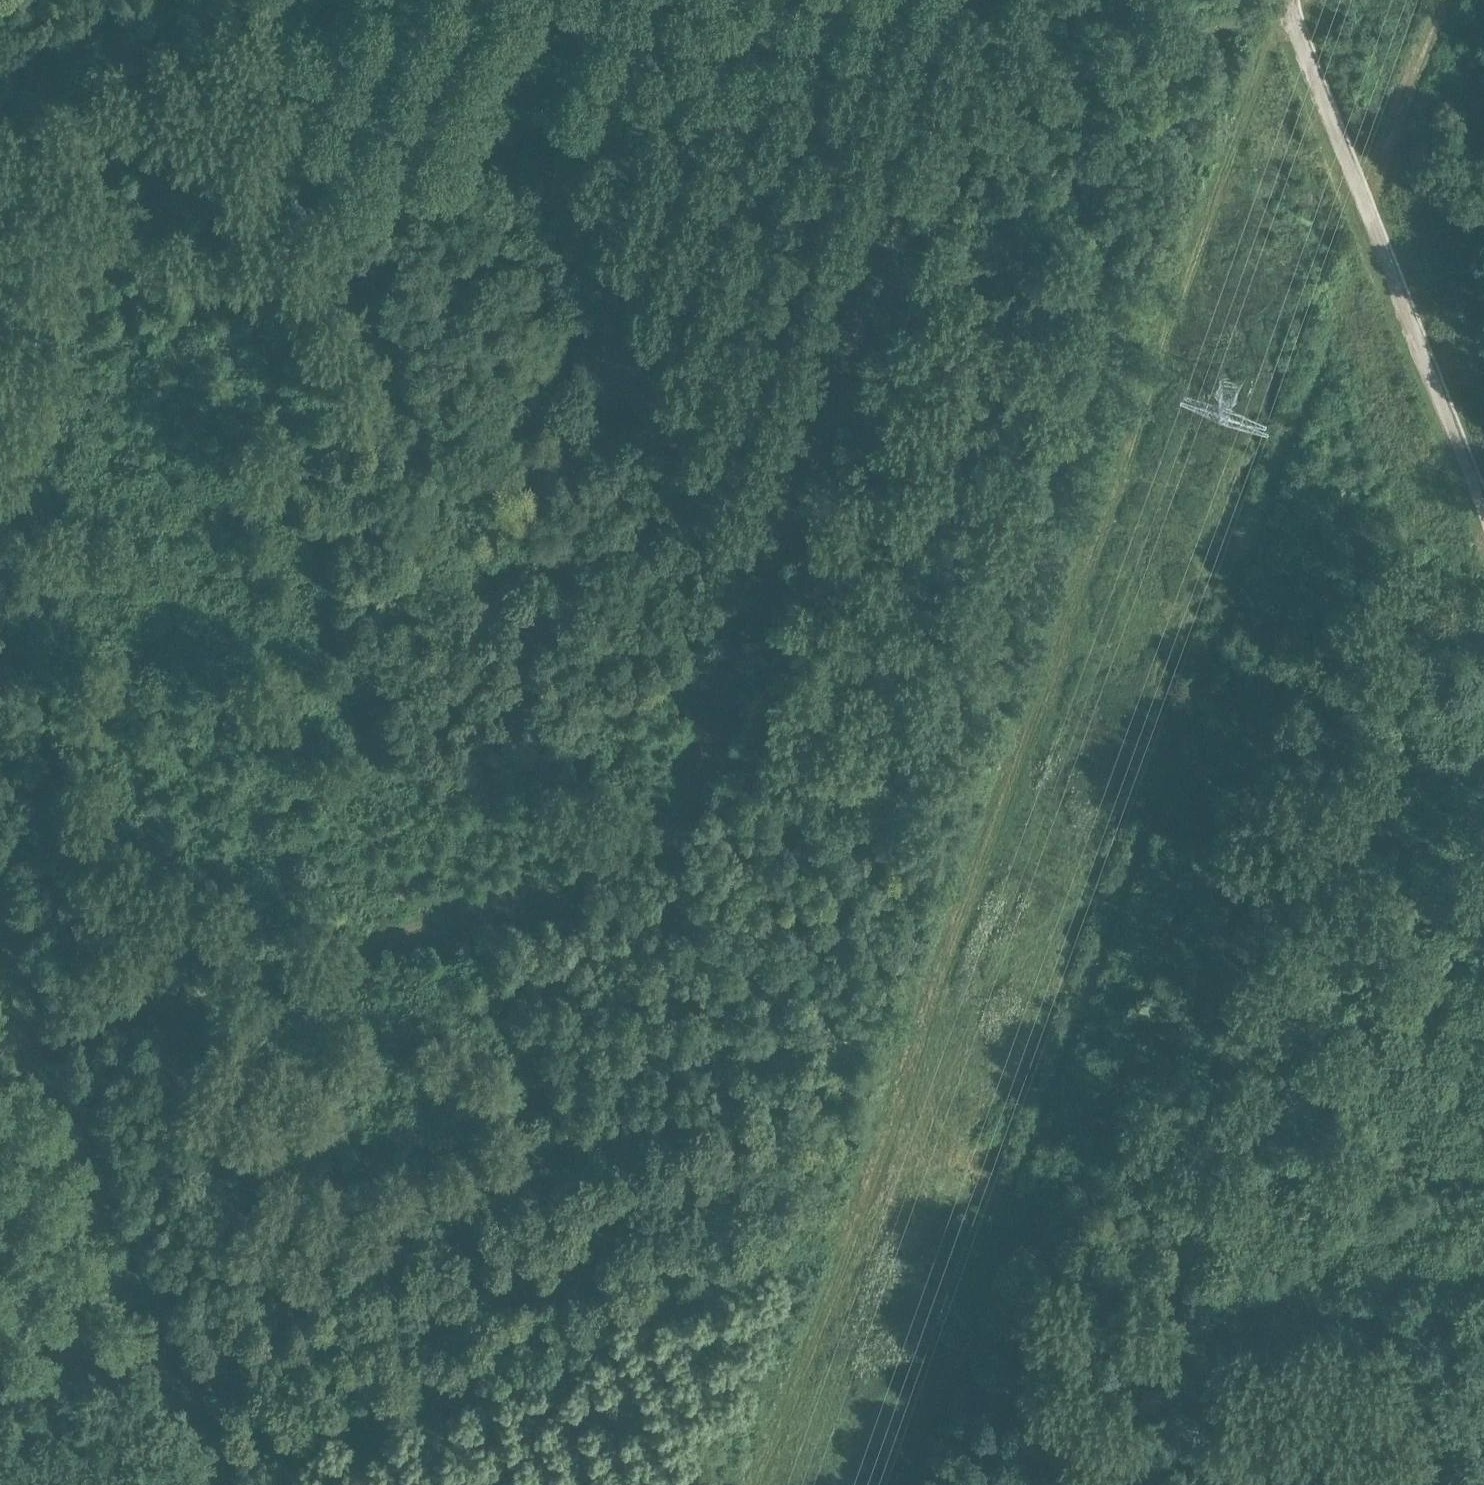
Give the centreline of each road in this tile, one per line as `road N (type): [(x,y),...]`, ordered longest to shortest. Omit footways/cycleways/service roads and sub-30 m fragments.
road 1 (track): [(1483,525),(1297,33)]

